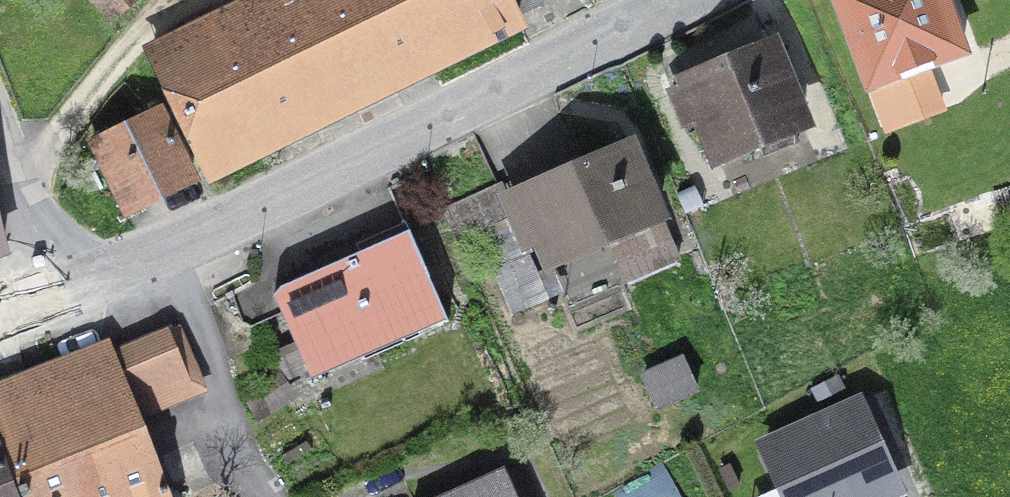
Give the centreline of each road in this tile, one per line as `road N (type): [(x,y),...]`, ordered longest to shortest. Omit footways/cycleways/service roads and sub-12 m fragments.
road 1 (tertiary): [(670,0),(237,215),(56,292)]
road 2 (residential): [(56,292),(0,138)]

